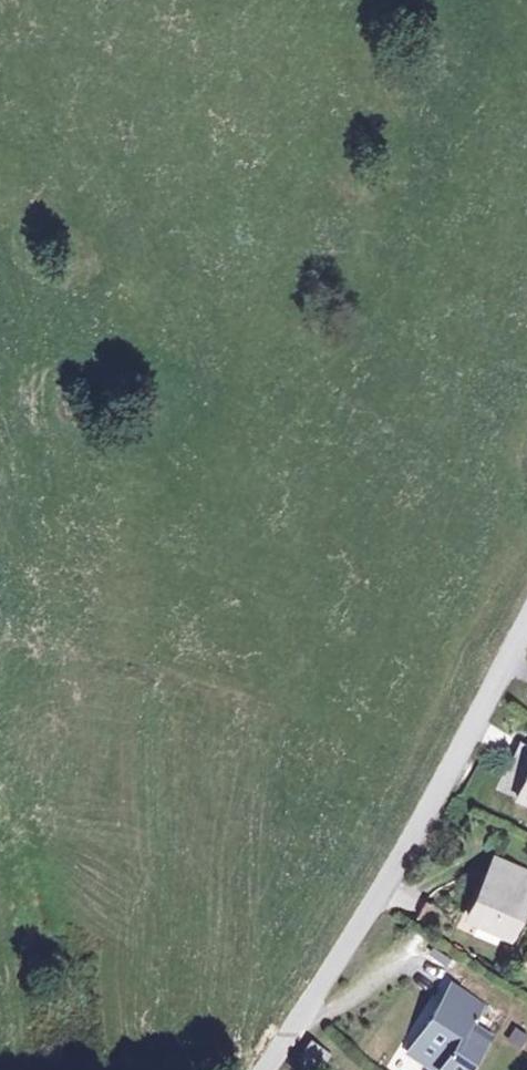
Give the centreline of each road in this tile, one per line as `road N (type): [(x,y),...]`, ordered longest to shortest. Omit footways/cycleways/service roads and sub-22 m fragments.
road 1 (residential): [(267,1069),(403,856),(526,623)]

